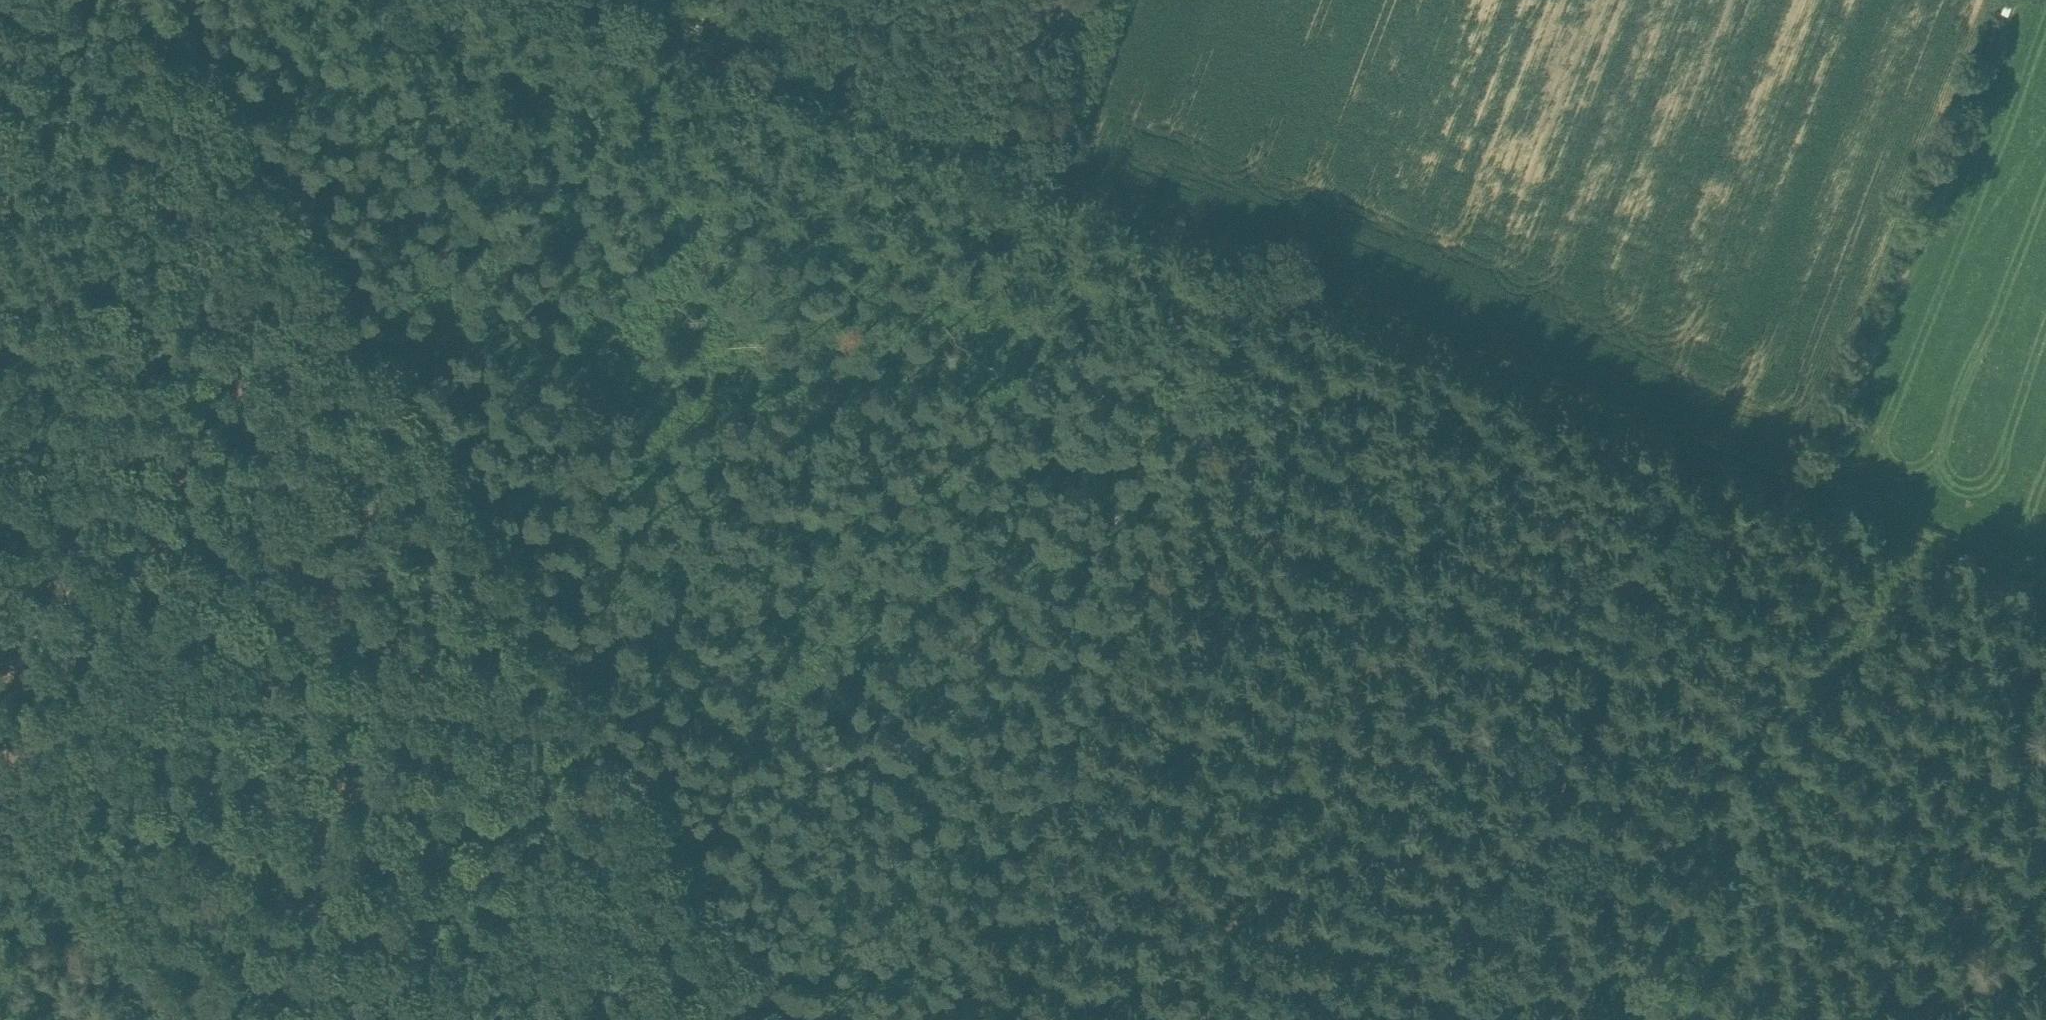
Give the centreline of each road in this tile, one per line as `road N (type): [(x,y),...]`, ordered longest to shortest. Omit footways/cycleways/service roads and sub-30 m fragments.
road 1 (track): [(2045,583),(584,0)]
road 2 (track): [(190,0),(572,612),(791,1019)]
road 3 (track): [(226,1019),(0,803)]

